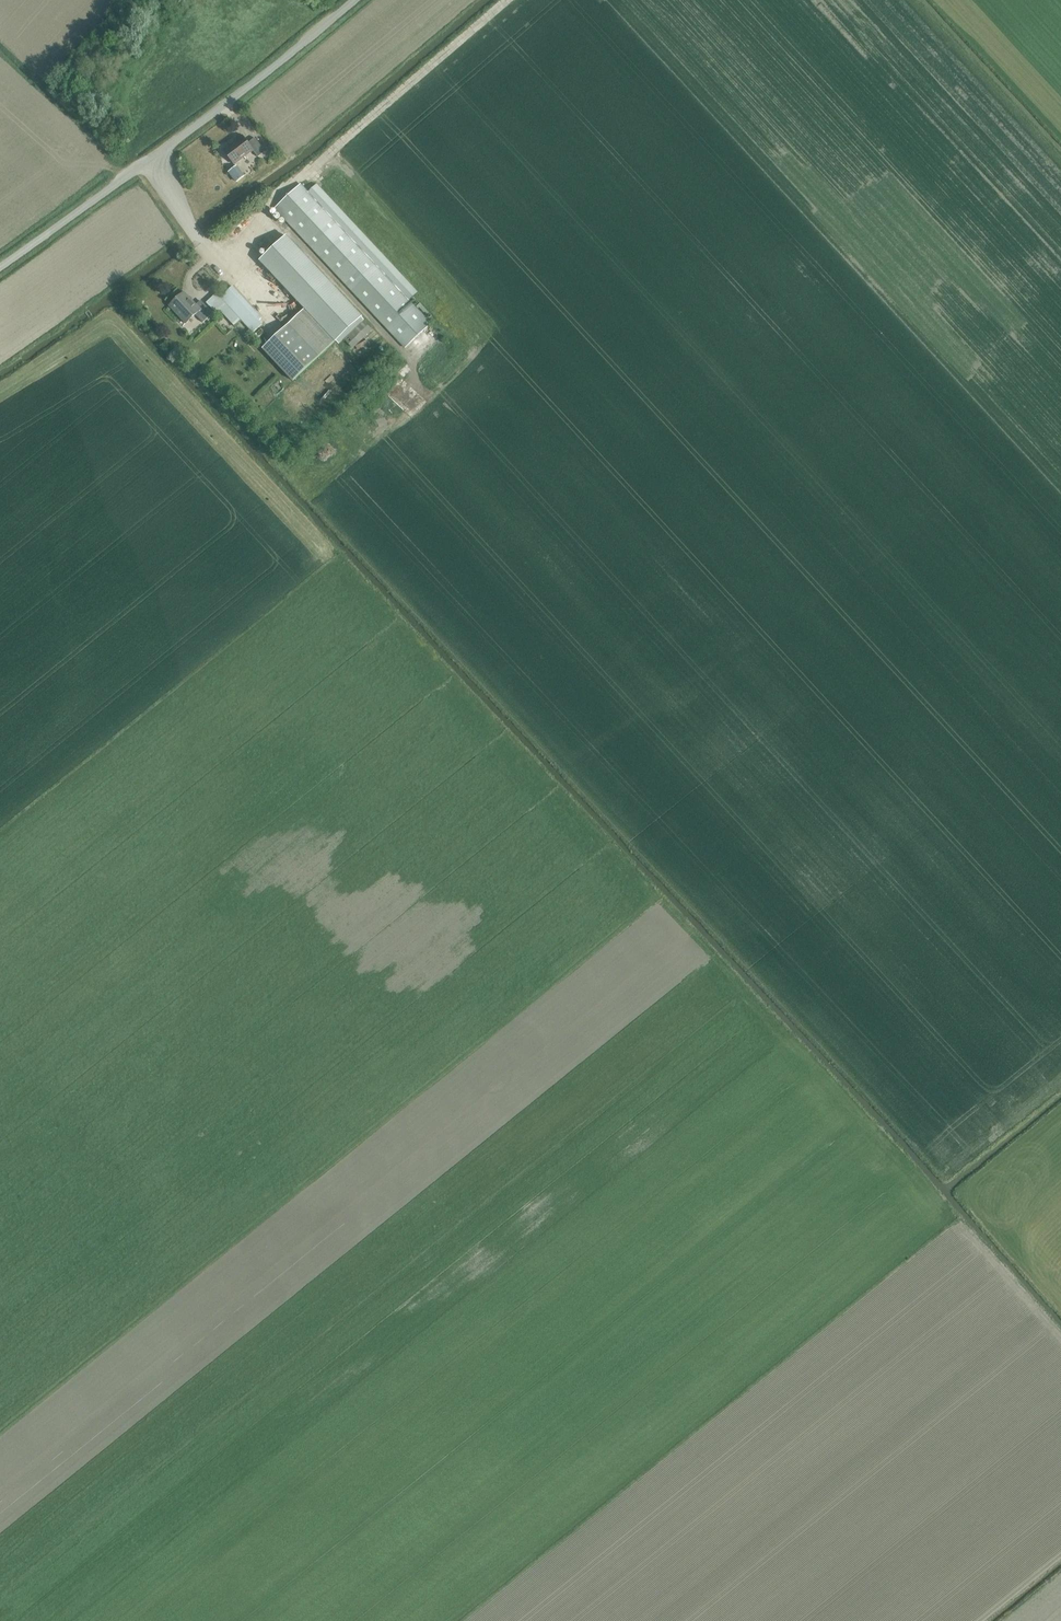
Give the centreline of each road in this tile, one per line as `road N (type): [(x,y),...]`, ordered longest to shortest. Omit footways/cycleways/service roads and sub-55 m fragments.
road 1 (track): [(147,161),(217,260),(255,233),(281,192),(506,0)]
road 2 (unclassified): [(0,262),(147,161),(348,0)]

